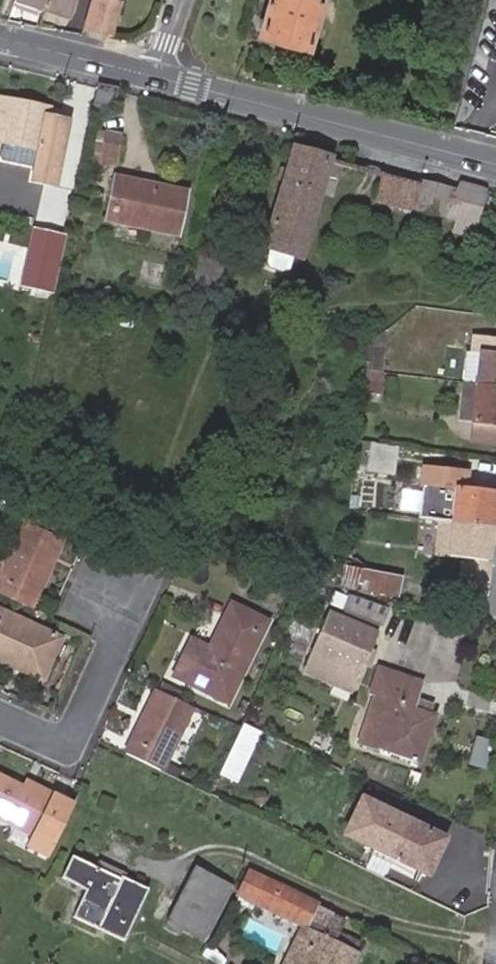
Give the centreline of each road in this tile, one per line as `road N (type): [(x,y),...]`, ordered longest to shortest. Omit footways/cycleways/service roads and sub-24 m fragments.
road 1 (residential): [(156,77),(495,163)]
road 2 (residential): [(0,722),(68,753),(124,624),(114,585)]
road 3 (residential): [(0,38),(156,77)]

